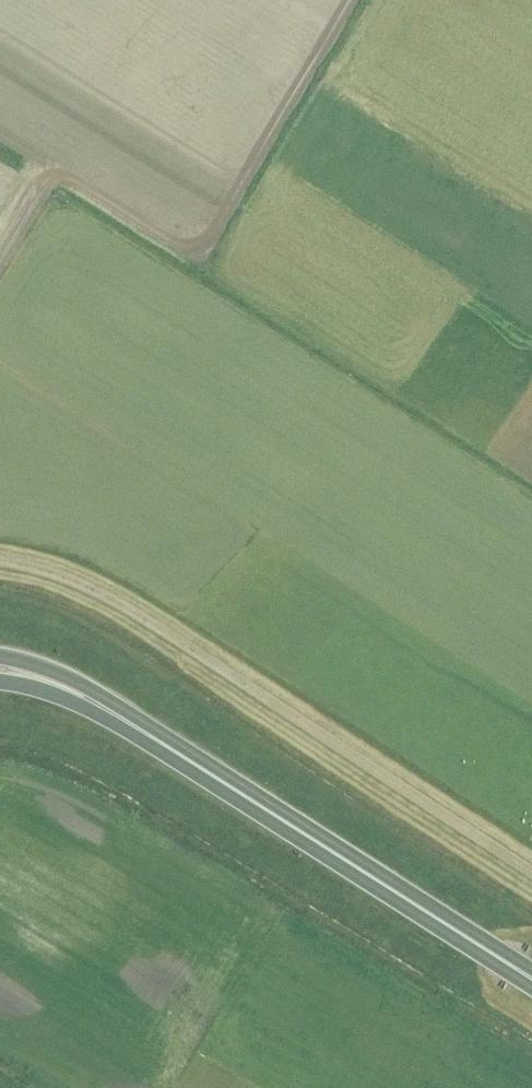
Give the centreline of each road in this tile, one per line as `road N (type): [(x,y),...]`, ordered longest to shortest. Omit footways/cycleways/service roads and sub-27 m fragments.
road 1 (track): [(0,562),(57,573),(115,603),(531,875)]
road 2 (trunk): [(531,978),(80,699)]

